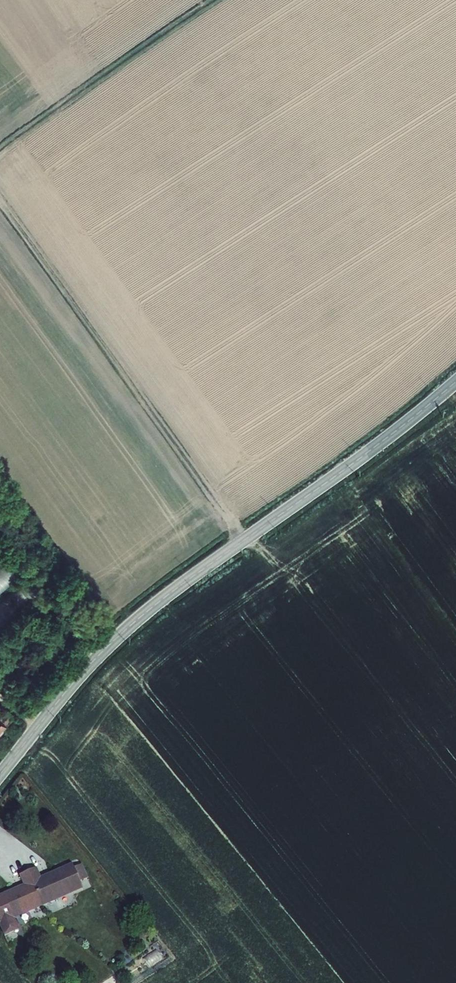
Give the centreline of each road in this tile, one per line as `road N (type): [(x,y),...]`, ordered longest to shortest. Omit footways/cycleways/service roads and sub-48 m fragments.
road 1 (secondary): [(0,776),(79,677),(136,621),(455,382)]
road 2 (track): [(244,540),(0,202)]
road 3 (track): [(0,148),(217,0)]

